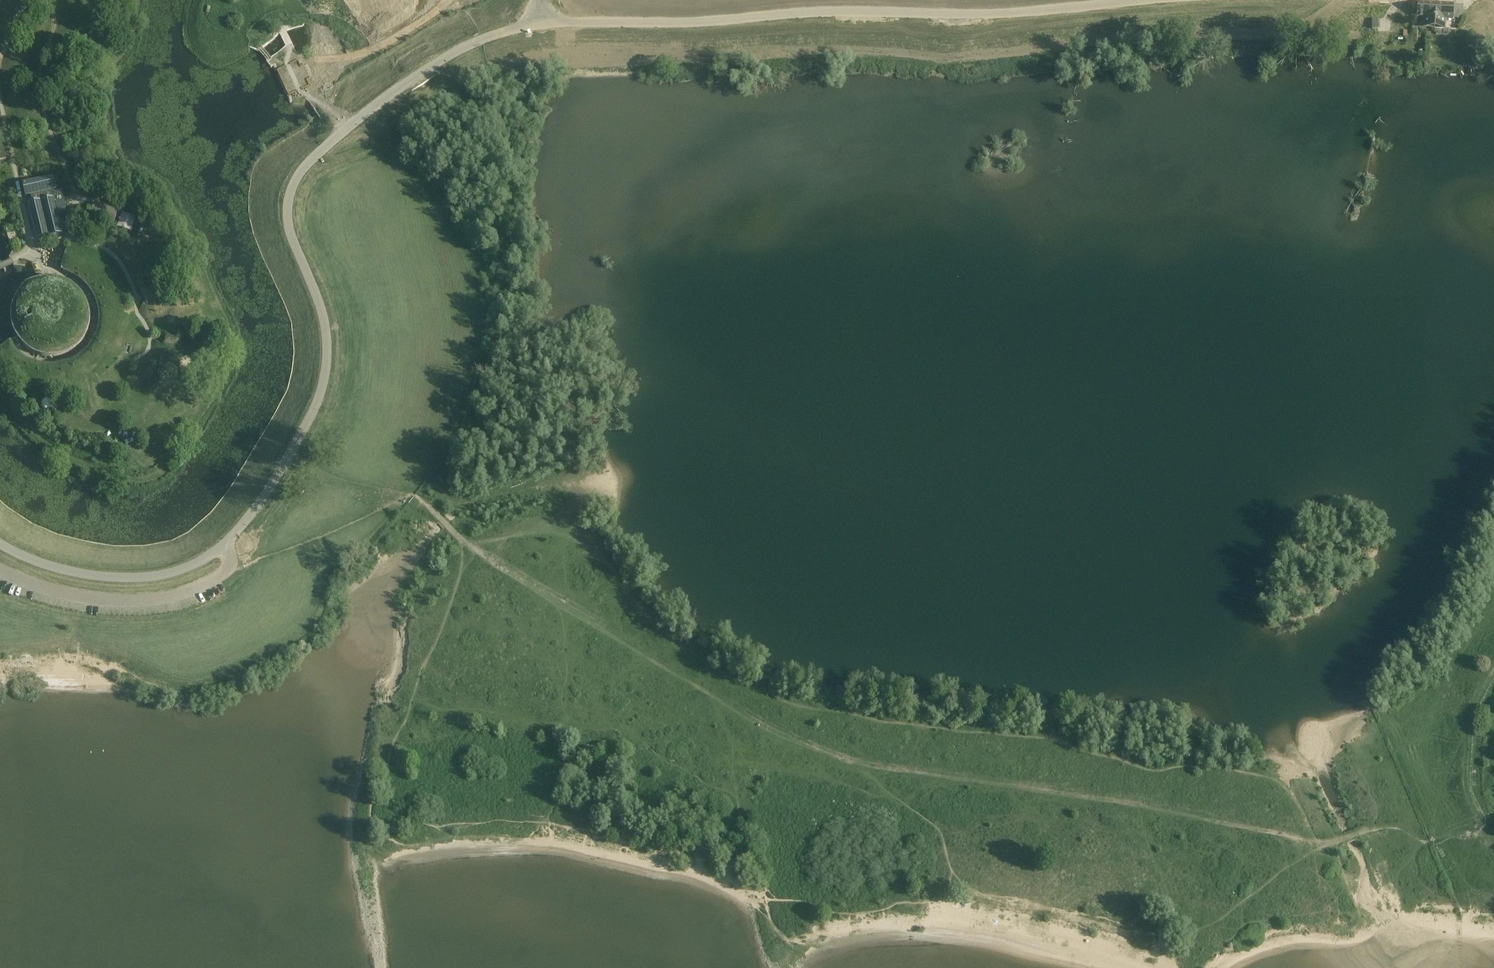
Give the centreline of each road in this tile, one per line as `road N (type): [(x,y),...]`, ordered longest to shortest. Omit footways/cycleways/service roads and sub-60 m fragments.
road 1 (unclassified): [(0,540),(66,568),(132,575),(194,561),(236,532),(299,437),(323,380),(325,329),(286,225),(287,187),(379,104),(490,36),(529,25),(848,11),(987,15),(1135,0)]

